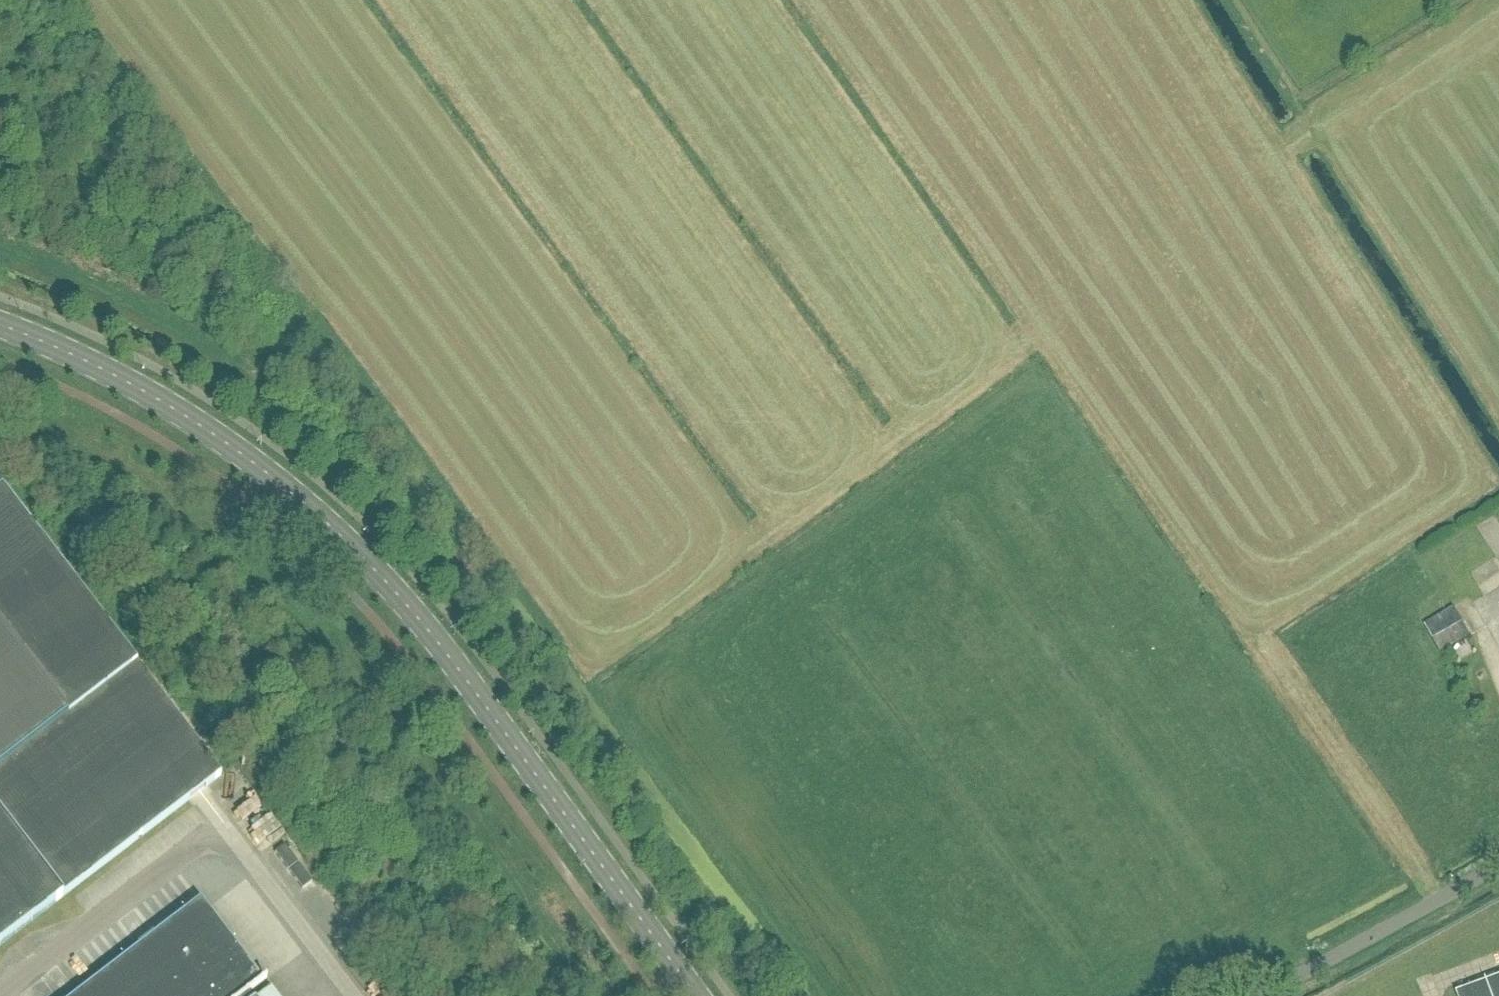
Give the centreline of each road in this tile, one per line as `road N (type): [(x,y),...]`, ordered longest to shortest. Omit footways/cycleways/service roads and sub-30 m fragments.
road 1 (primary): [(0,327),(155,400),(243,457),(324,524),(449,660),(696,995)]
road 2 (unclassified): [(1265,995),(1498,865)]
road 3 (track): [(230,416),(335,274)]

